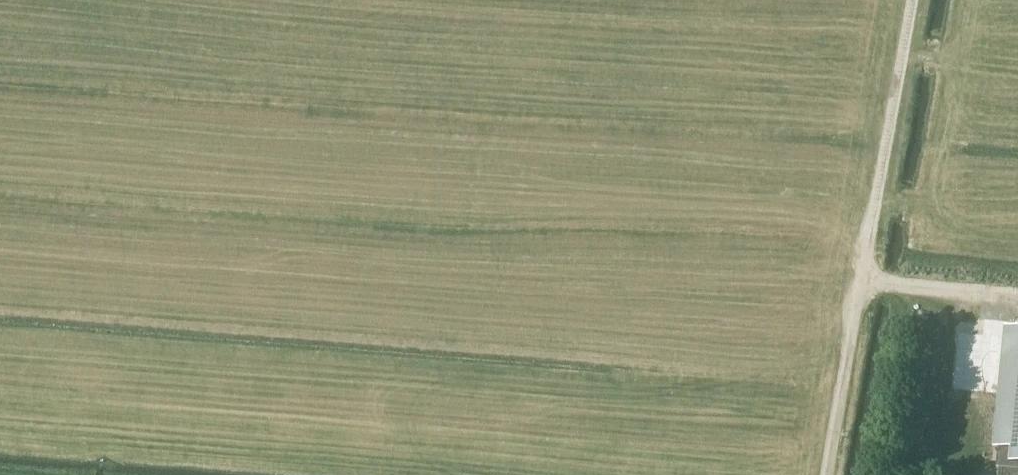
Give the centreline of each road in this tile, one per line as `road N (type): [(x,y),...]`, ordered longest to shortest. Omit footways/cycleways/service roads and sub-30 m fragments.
road 1 (track): [(913,0),(827,474)]

